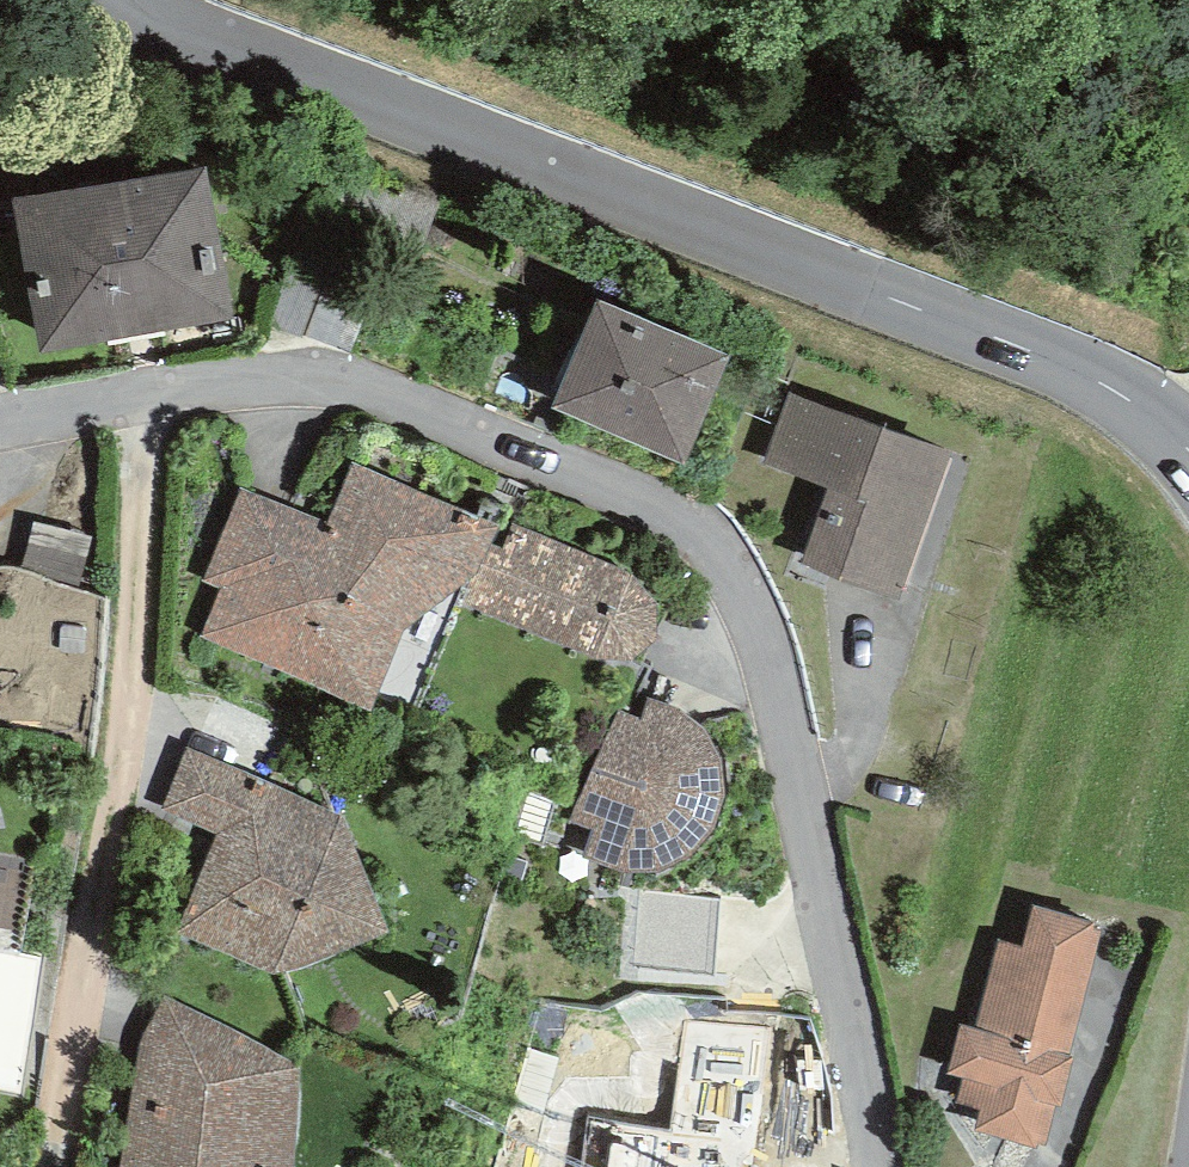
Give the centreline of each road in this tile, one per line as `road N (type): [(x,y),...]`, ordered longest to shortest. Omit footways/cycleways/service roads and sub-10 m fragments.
road 1 (residential): [(0,421),(251,372),(327,375),(658,502),(708,532),(747,593),(792,725),(837,912),(881,1166)]
road 2 (tertiary): [(1188,447),(1120,389),(1061,359),(144,0)]

